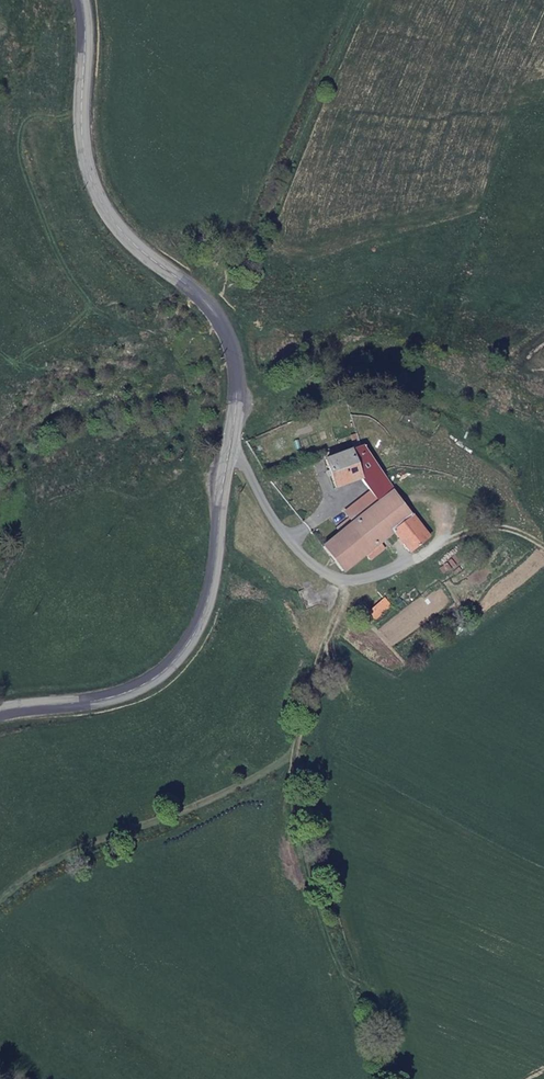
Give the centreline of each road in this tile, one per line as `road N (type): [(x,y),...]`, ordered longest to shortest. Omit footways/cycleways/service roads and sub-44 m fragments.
road 1 (secondary): [(83,0),(91,167),(138,244),(223,319),(234,345),(239,403),(211,596),(184,649),(142,687),(116,697),(0,712)]
road 2 (track): [(383,1078),(300,826),(296,745),(316,670),(341,611),(376,576),(474,529),(515,531),(543,544)]

